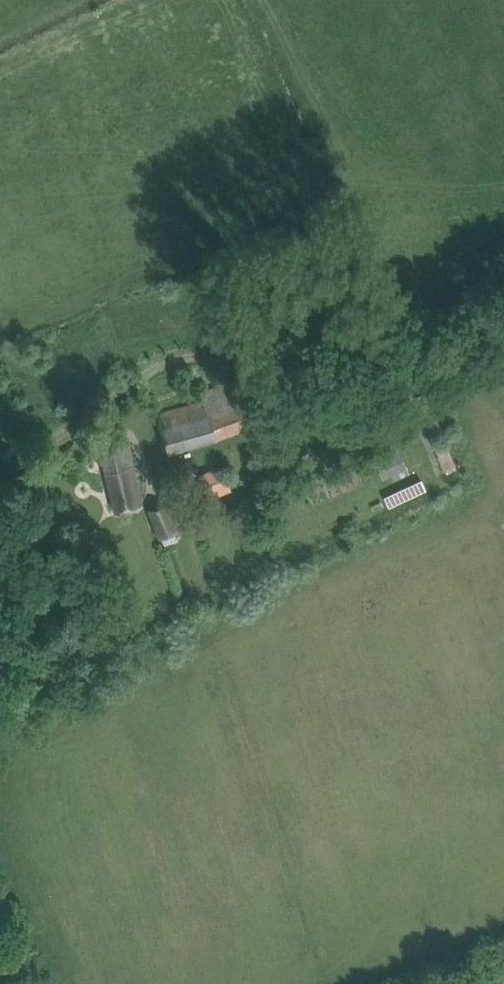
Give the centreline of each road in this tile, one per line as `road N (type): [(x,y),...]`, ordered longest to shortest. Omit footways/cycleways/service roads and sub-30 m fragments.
road 1 (track): [(0,475),(165,363),(197,354),(261,364),(302,404),(503,314)]

